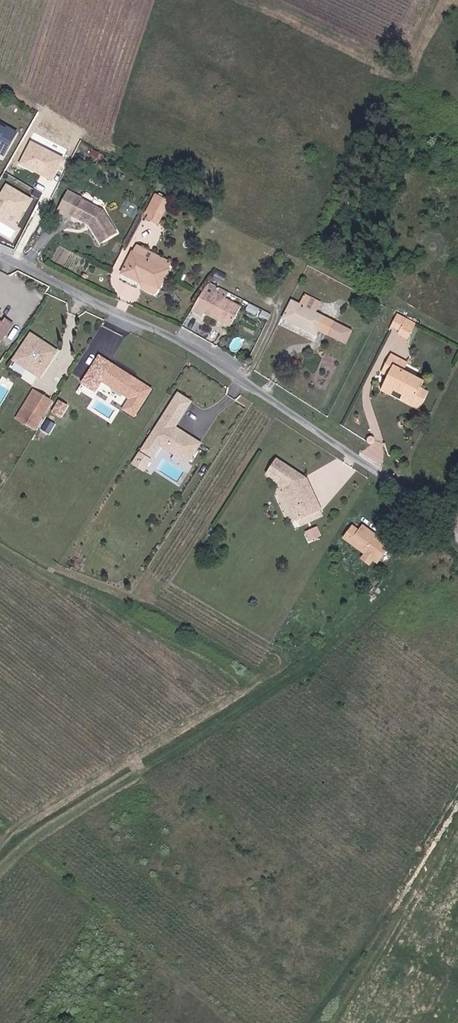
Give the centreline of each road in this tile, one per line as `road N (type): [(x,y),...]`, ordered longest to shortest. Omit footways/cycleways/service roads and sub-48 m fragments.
road 1 (unclassified): [(0,256),(222,365),(445,523)]

